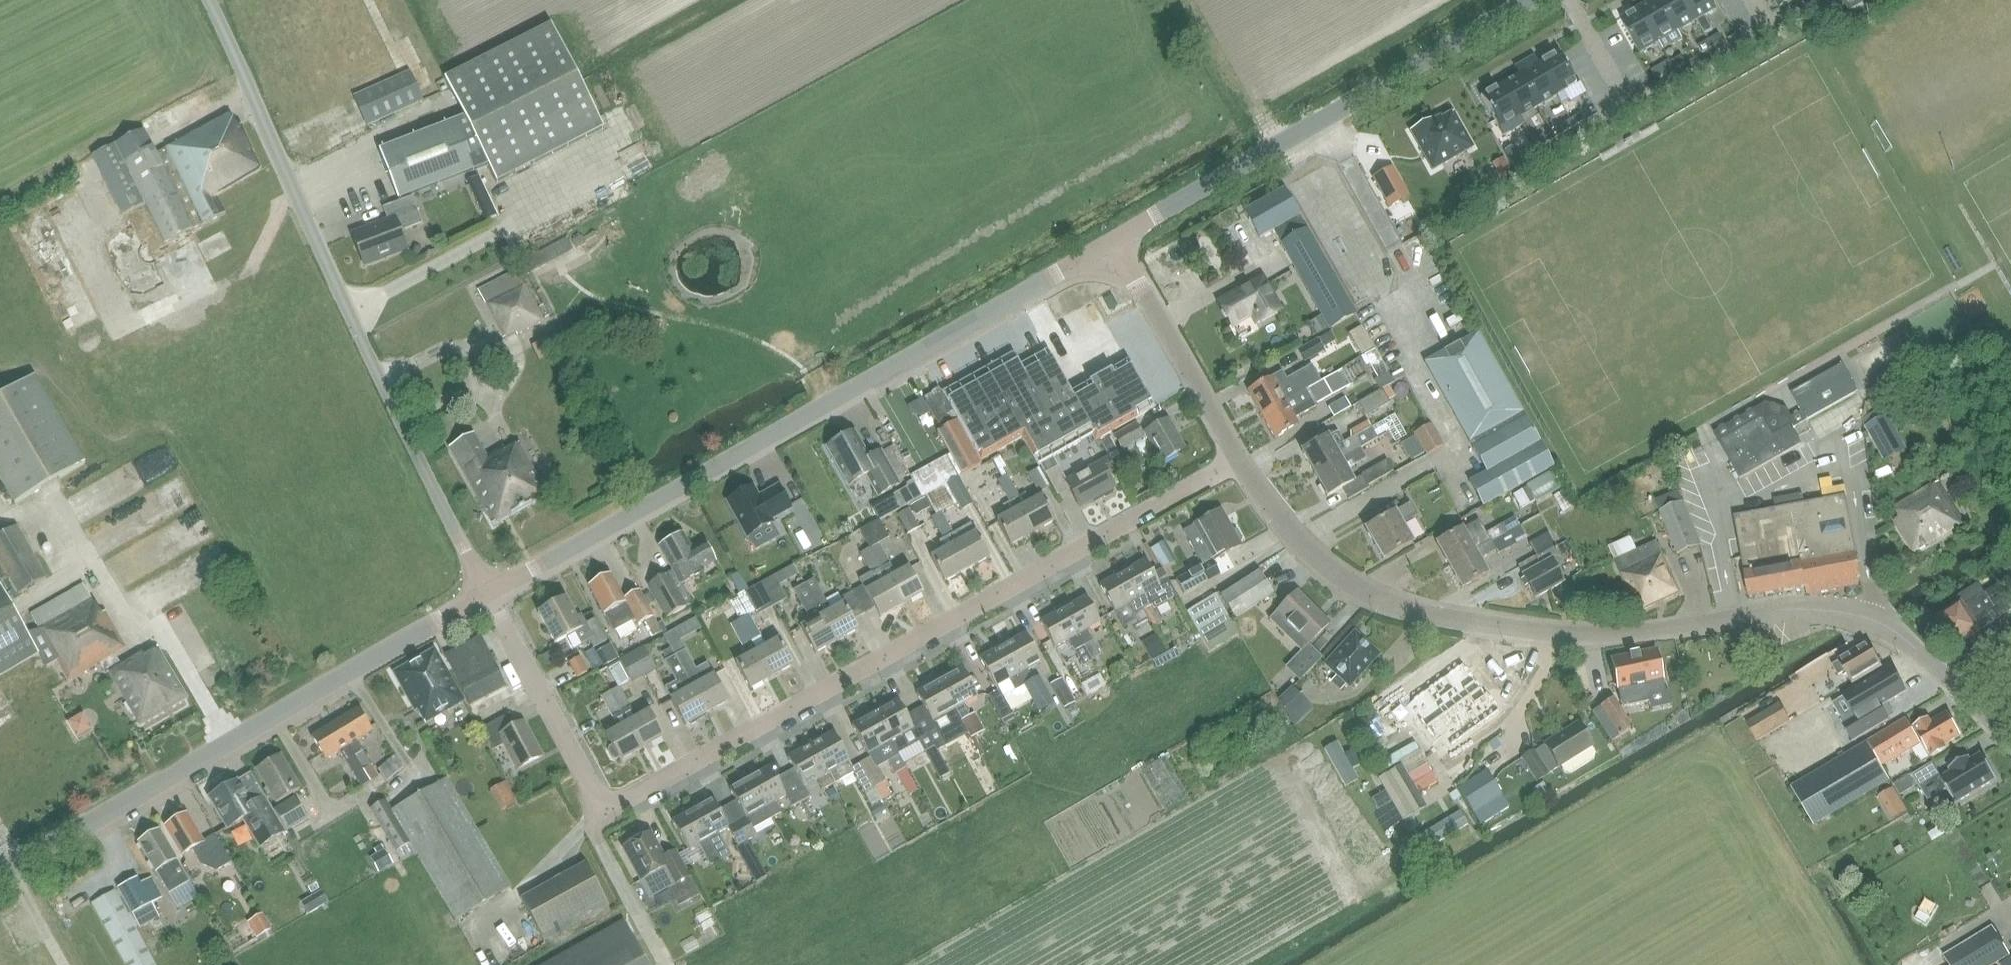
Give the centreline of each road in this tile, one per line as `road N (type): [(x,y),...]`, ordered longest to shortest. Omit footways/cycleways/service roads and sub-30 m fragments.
road 1 (residential): [(487,594),(602,797),(672,771),(1242,465)]
road 2 (unclassified): [(1943,675),(1871,623),(1838,612),(1797,608),(1607,635),(1500,630),(1393,605),(1328,571),(1242,465)]
road 3 (tertiary): [(487,594),(1115,246)]
road 4 (unclassified): [(487,594),(272,147),(211,0)]
road 5 (tertiary): [(0,875),(487,594)]
road 6 (tertiary): [(1115,246),(1537,0)]
road 7 (unclassified): [(1242,465),(1115,246)]
road 8 (residential): [(1630,108),(1568,0)]

